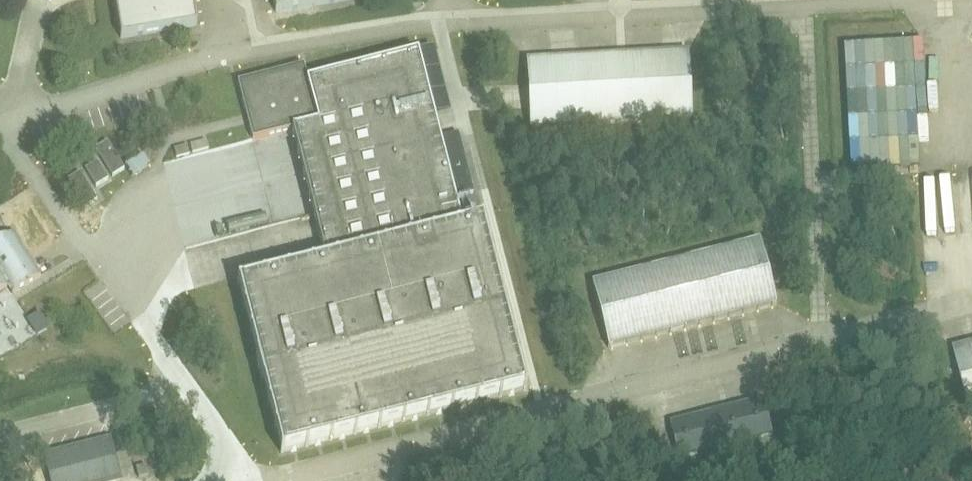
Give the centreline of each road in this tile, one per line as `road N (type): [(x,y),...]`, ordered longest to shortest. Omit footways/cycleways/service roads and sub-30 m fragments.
road 1 (residential): [(109,274),(186,212),(268,192)]

